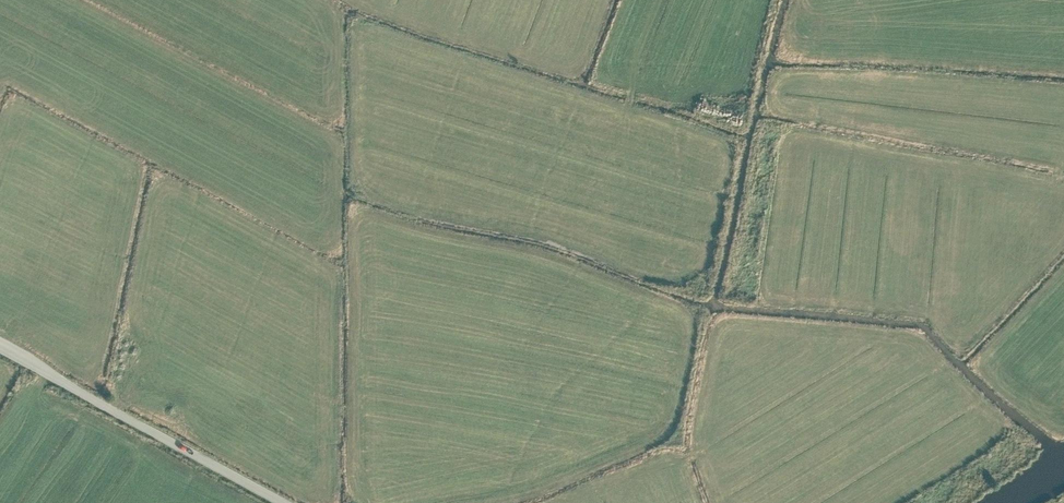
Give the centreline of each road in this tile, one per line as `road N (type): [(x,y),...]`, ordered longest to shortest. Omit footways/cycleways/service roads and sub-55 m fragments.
road 1 (unclassified): [(0,350),(283,502)]

